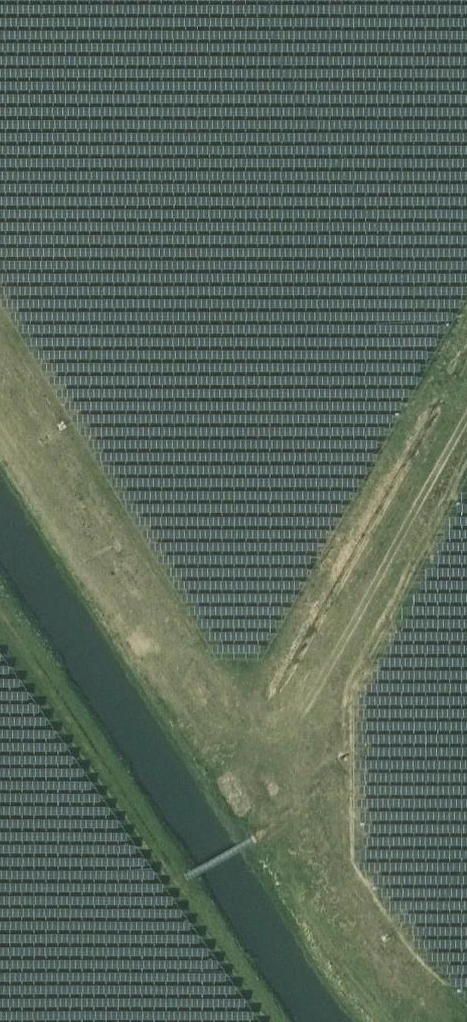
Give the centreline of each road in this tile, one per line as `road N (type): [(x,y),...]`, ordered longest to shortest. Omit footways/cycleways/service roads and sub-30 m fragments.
road 1 (track): [(466,418),(326,674),(289,784),(336,906),(432,1021)]
road 2 (track): [(289,784),(220,734),(6,407)]

